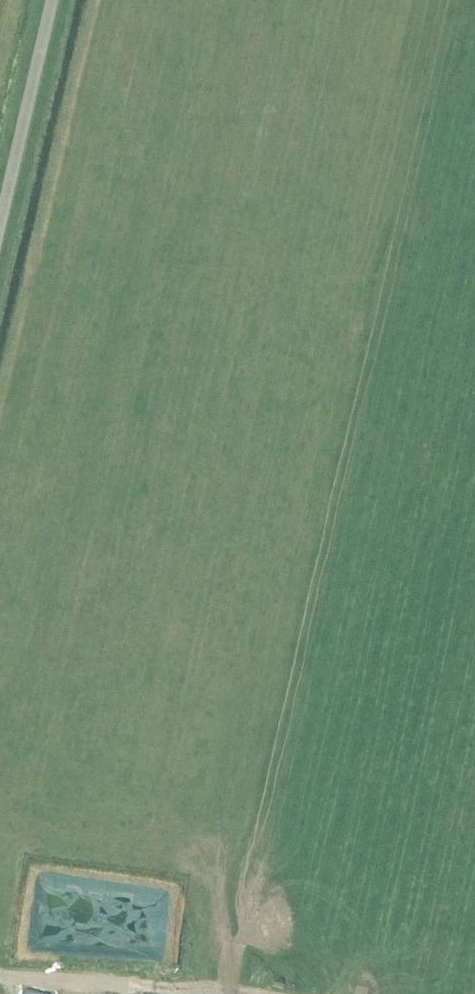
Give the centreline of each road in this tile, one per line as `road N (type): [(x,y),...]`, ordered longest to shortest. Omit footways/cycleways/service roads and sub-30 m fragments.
road 1 (unclassified): [(0,249),(58,0)]

